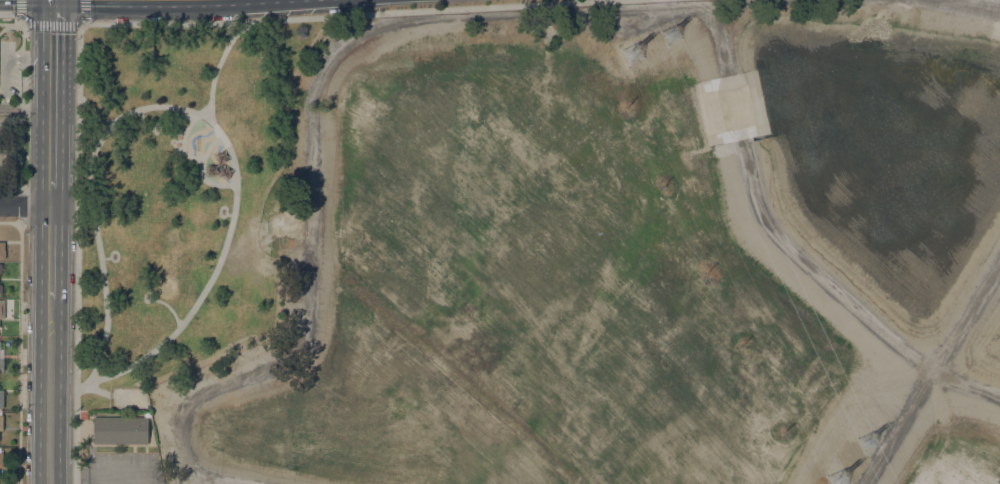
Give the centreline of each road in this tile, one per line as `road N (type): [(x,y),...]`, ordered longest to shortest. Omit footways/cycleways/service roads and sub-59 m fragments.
road 1 (track): [(189,483),(177,430),(182,406),(306,344),(314,96),(357,38),(432,20),(821,0)]
road 2 (track): [(999,263),(865,483)]
road 3 (primary): [(50,483),(51,298)]
road 4 (primary): [(52,124),(52,0)]

